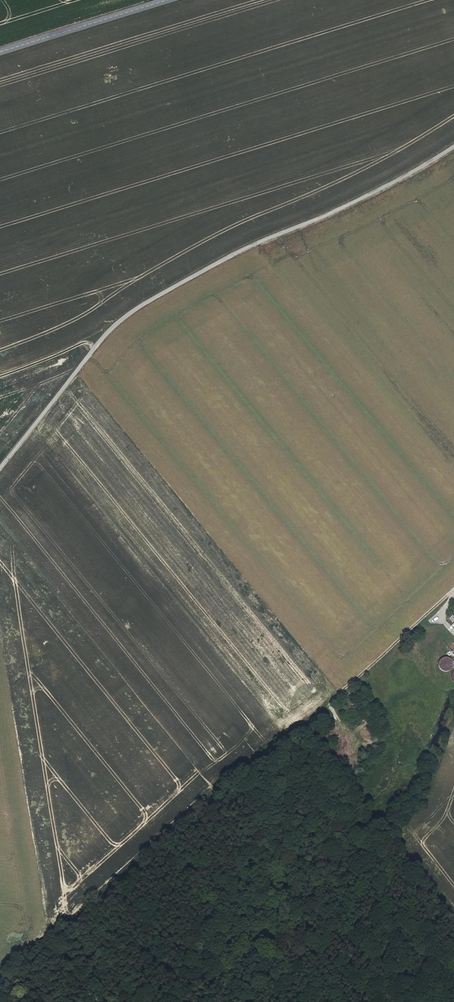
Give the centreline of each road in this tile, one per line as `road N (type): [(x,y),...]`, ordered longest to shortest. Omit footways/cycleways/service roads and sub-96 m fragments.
road 1 (residential): [(0,464),(124,318),(453,144)]
road 2 (track): [(453,583),(327,700),(311,771),(331,991),(323,1001)]
road 3 (track): [(311,771),(341,799),(389,889),(429,922),(453,990)]
road 4 (tertiary): [(166,0),(0,52)]

